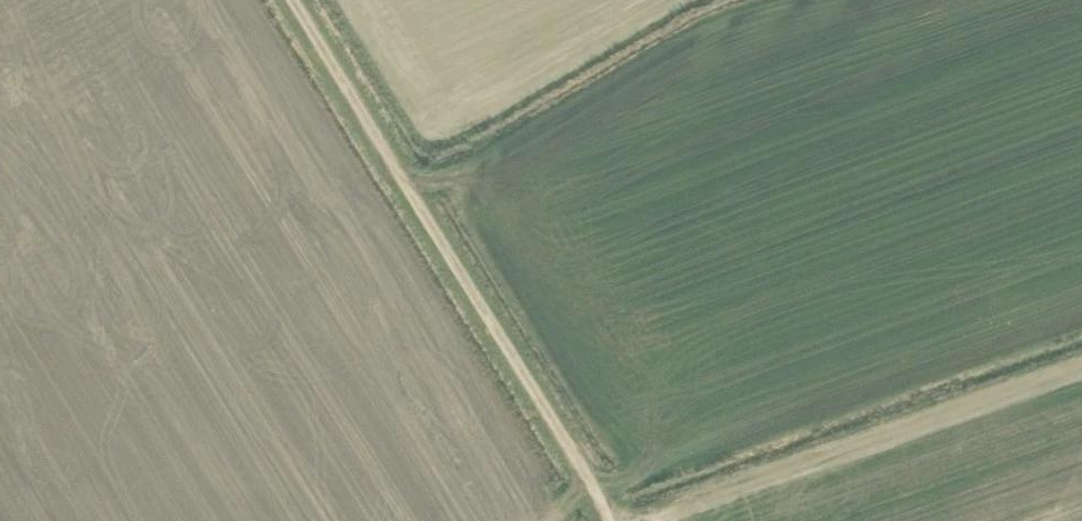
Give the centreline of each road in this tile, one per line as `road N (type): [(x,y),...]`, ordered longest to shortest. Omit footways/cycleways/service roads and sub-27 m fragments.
road 1 (track): [(570,520),(260,0)]

